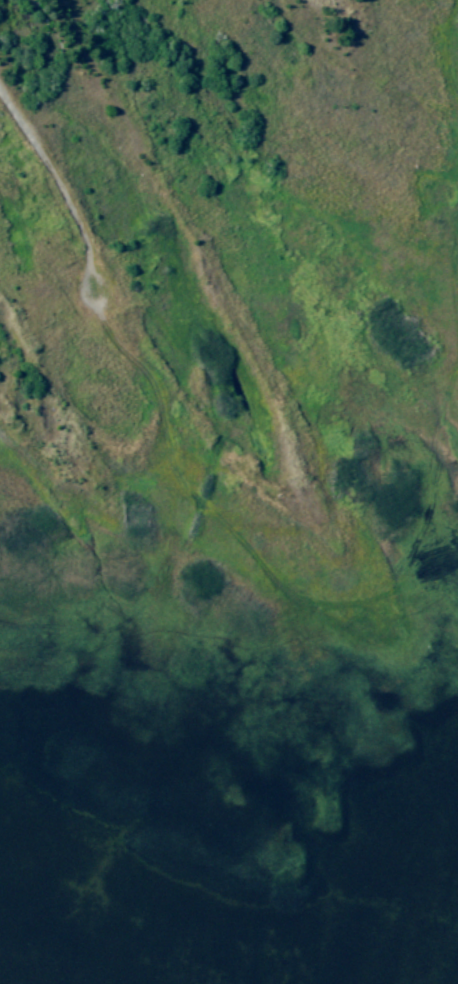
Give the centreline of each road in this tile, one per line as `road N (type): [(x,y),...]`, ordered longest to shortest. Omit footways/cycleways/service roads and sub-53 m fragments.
road 1 (residential): [(0,93),(80,228),(91,292)]

